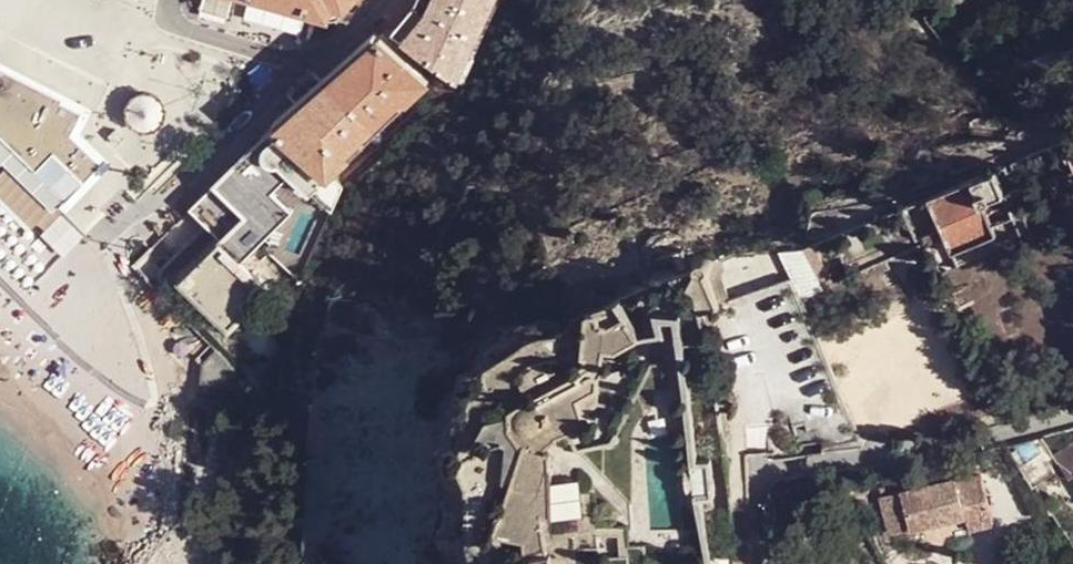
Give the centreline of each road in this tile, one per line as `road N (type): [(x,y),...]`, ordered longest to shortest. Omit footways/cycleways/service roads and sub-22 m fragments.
road 1 (residential): [(769,563),(755,488),(773,468),(907,452),(1072,417)]
road 2 (residential): [(394,0),(137,243)]

